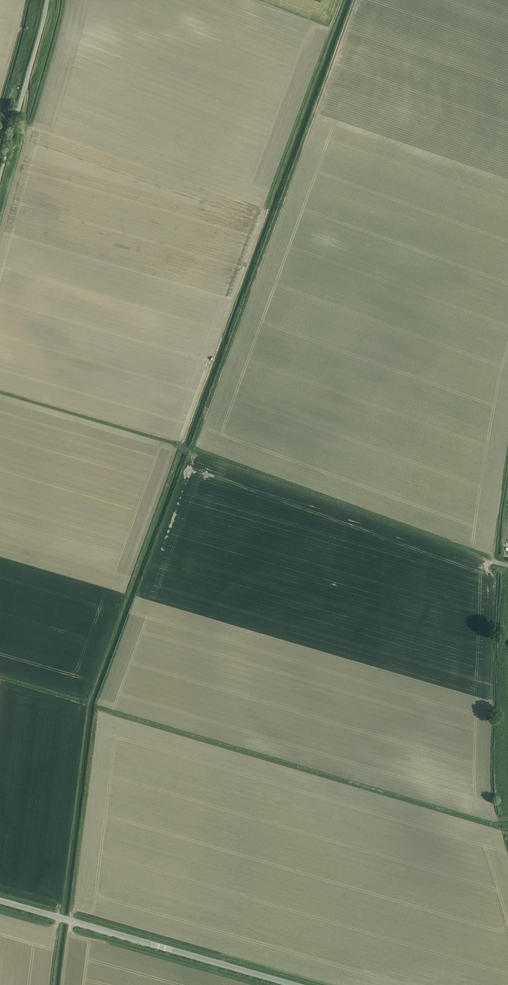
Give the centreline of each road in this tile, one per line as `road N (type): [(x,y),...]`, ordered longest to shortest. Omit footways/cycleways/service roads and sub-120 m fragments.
road 1 (tertiary): [(294,984),(0,901)]
road 2 (unclassified): [(0,177),(47,0)]

